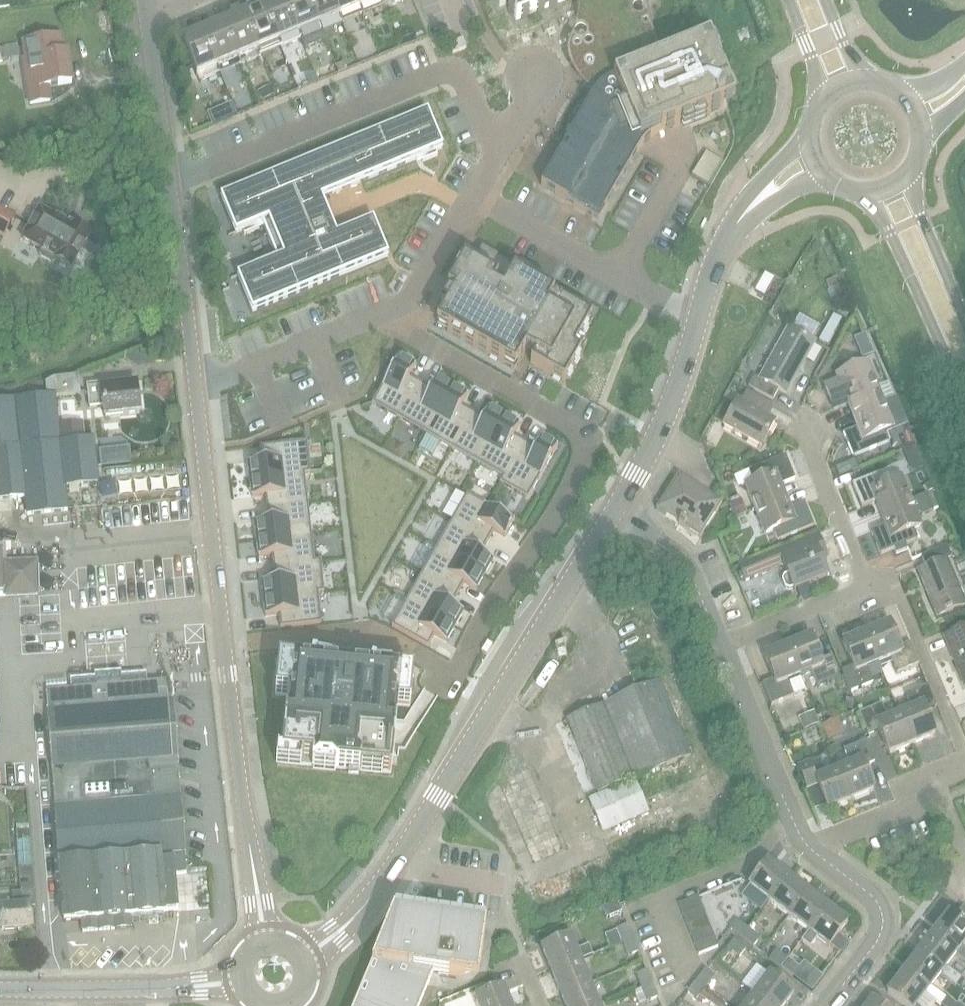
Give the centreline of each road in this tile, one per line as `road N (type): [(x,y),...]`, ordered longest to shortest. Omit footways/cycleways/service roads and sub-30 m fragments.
road 1 (tertiary): [(266,943),(196,388)]
road 2 (residential): [(412,651),(444,672),(459,667),(561,506),(586,447),(576,428),(401,329),(391,309)]
road 3 (tertiary): [(302,959),(378,887),(612,514)]
road 4 (residential): [(495,156),(465,83),(447,71),(169,184)]
road 5 (residential): [(698,320),(471,196)]
road 6 (residential): [(865,586),(892,584),(963,750),(934,784)]
road 7 (residential): [(0,991),(243,980)]
road 8 (residential): [(816,854),(792,820),(719,643)]
road 9 (tertiary): [(612,514),(674,395),(698,320)]
road 10 (residential): [(196,388),(391,309)]
road 11 (tertiary): [(196,388),(169,184)]
road 12 (tertiary): [(698,320),(732,227),(813,158)]
road 13 (residential): [(826,1005),(874,945),(882,918),(869,894),(816,854)]
road 14 (tertiary): [(964,371),(890,187)]
road 15 (residential): [(719,643),(680,559),(612,514)]
road 16 (tertiary): [(169,184),(145,12)]
road 17 (residential): [(865,586),(809,429)]
road 18 (residential): [(719,643),(865,586)]
road 19 (residential): [(391,309),(411,295),(471,196)]
road 20 (residential): [(934,784),(816,854)]

